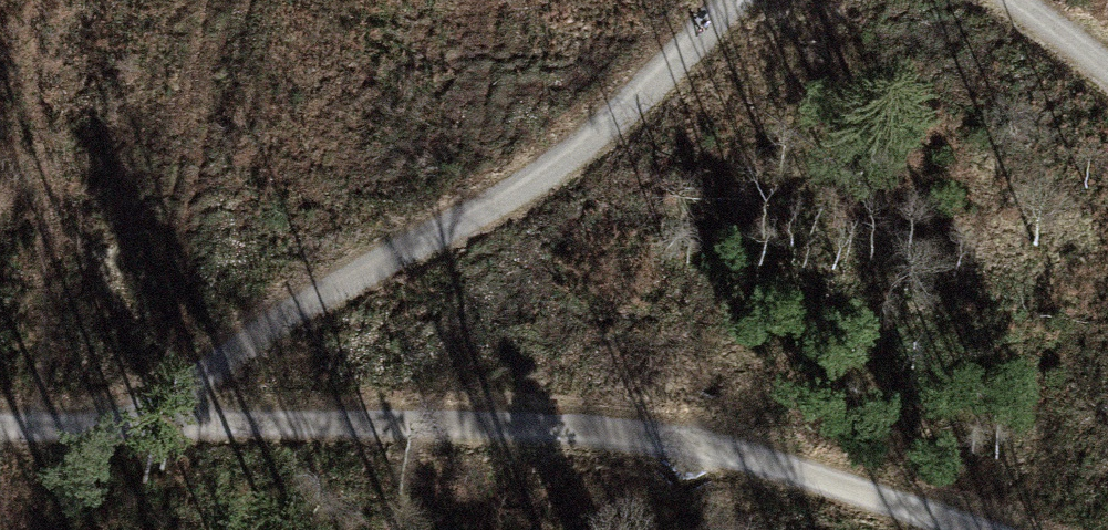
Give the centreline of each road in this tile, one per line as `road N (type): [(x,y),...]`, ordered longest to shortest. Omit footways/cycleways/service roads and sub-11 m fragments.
road 1 (track): [(0,420),(52,426),(466,423),(742,452),(999,529)]
road 2 (track): [(152,422),(309,292),(519,190),(592,144),(735,0)]

